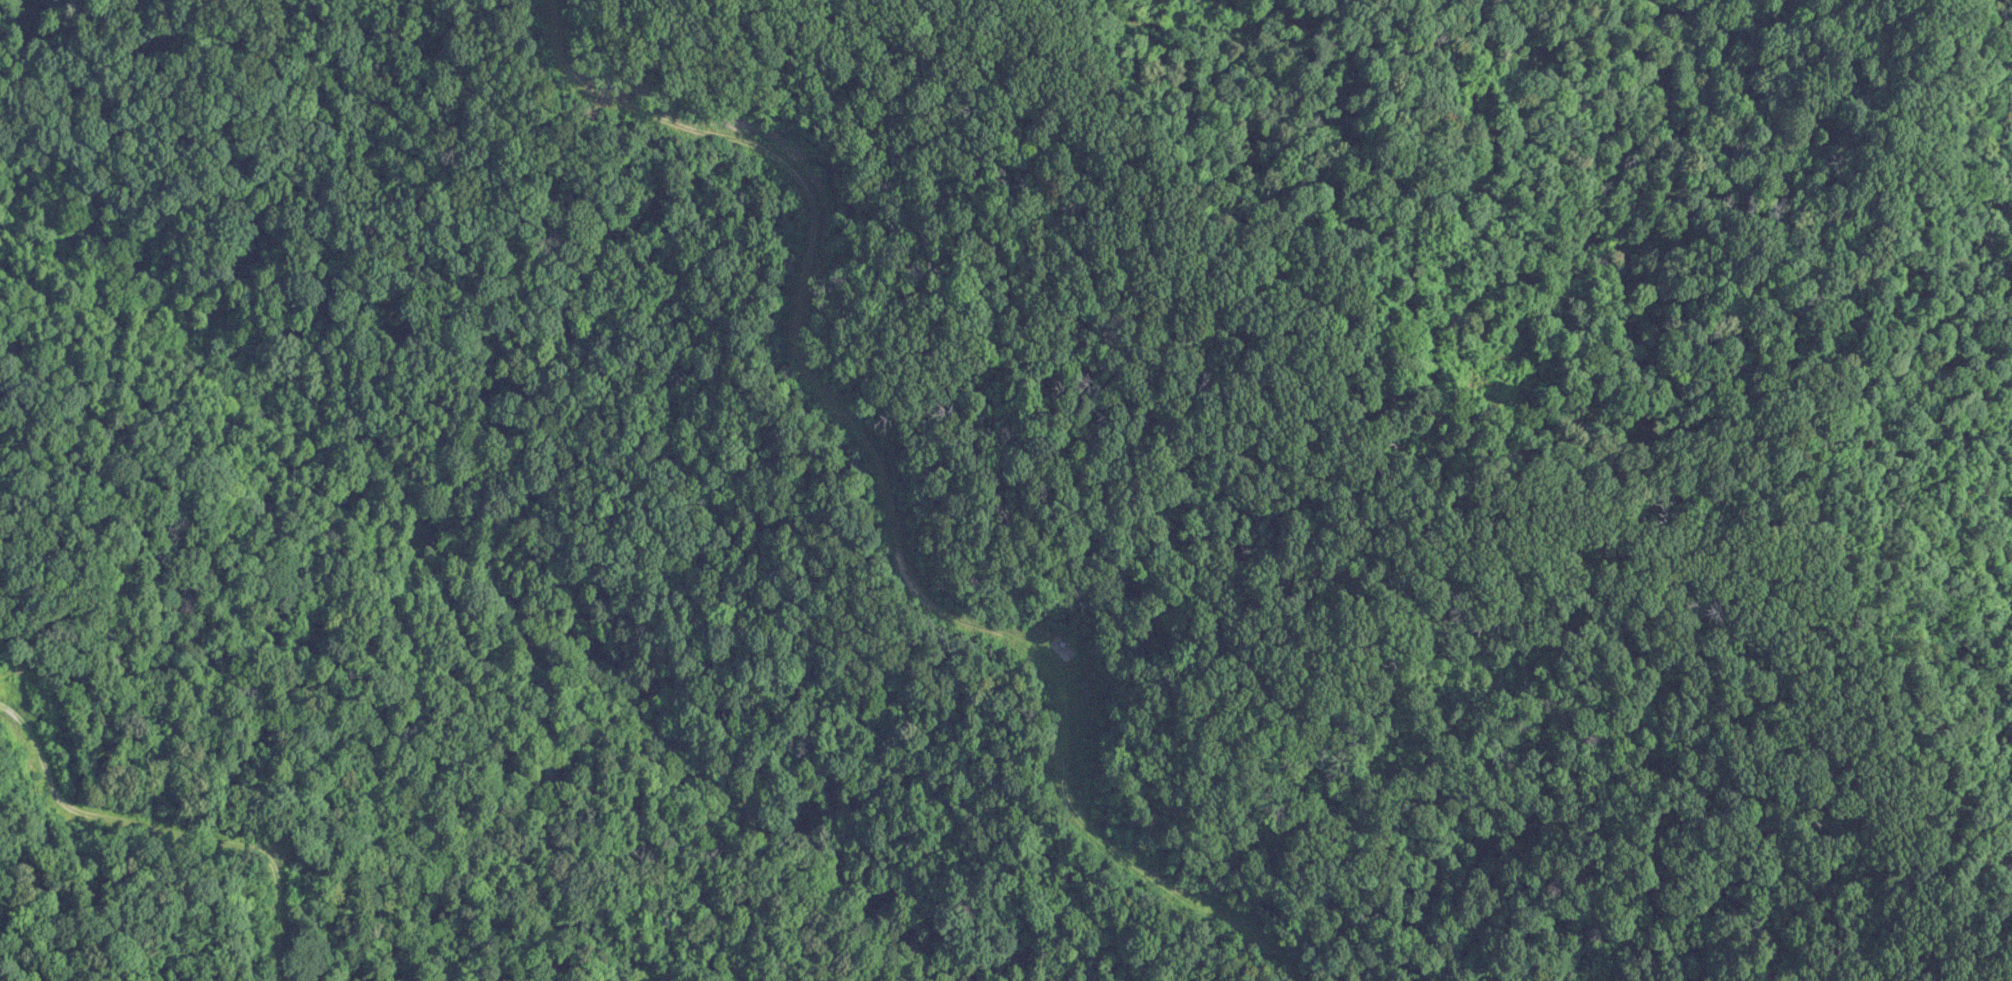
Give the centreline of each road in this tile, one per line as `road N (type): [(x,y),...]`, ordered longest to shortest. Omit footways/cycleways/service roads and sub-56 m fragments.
road 1 (residential): [(311,882),(295,844),(187,741),(187,693),(149,568),(57,476),(0,459)]

